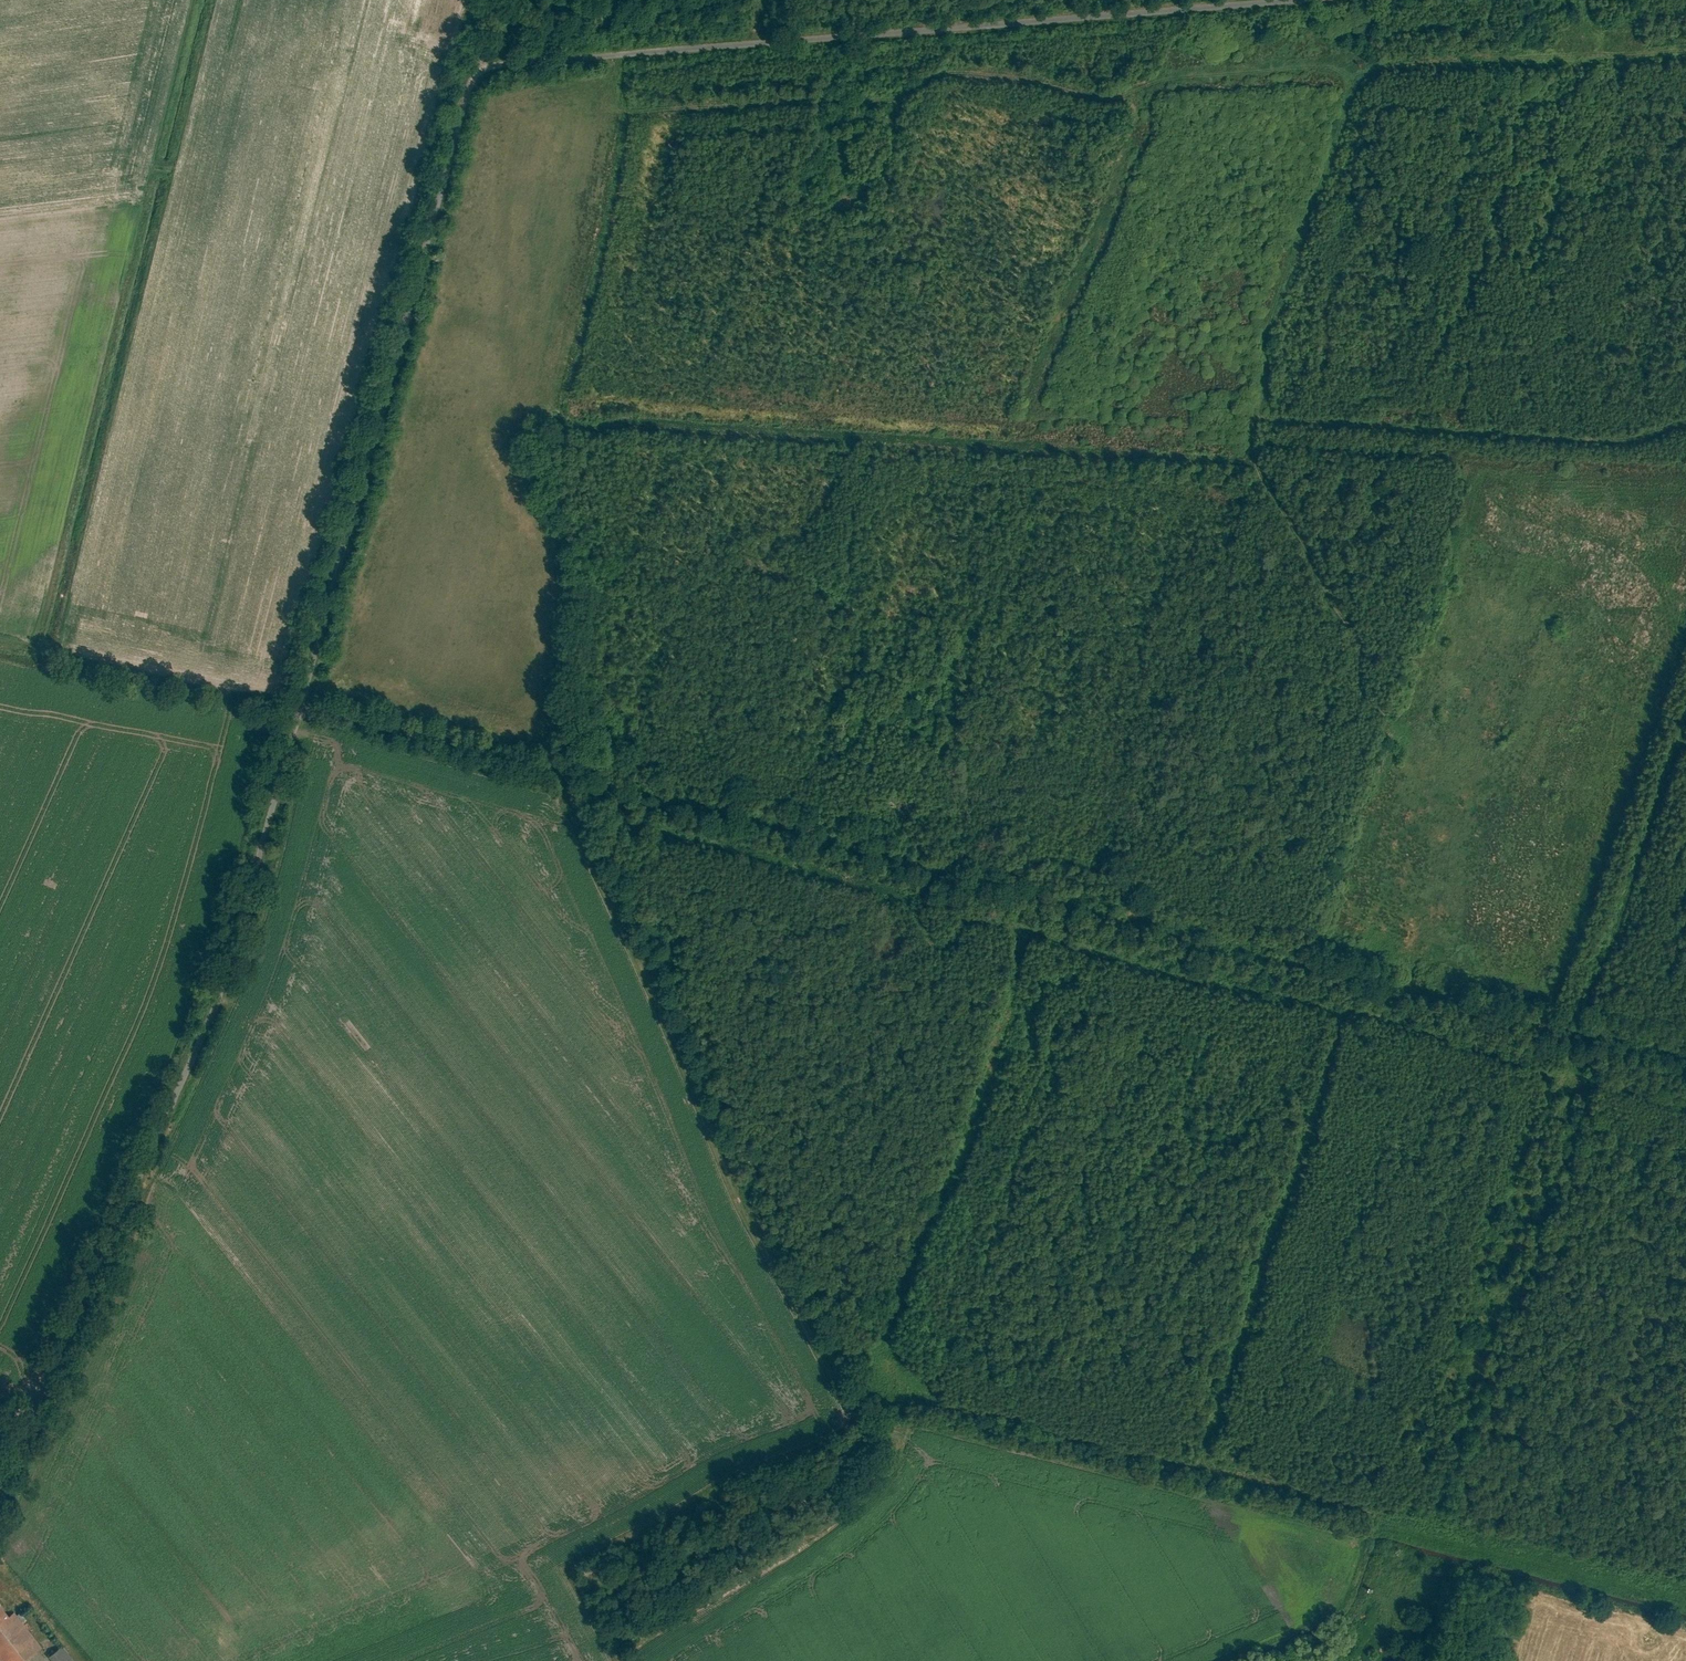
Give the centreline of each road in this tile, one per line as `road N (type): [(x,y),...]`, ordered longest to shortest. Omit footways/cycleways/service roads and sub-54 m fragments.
road 1 (track): [(0,1488),(217,1003),(477,75),(530,62),(1301,0)]
road 2 (track): [(545,761),(886,1374)]
road 3 (track): [(299,704),(545,761)]

